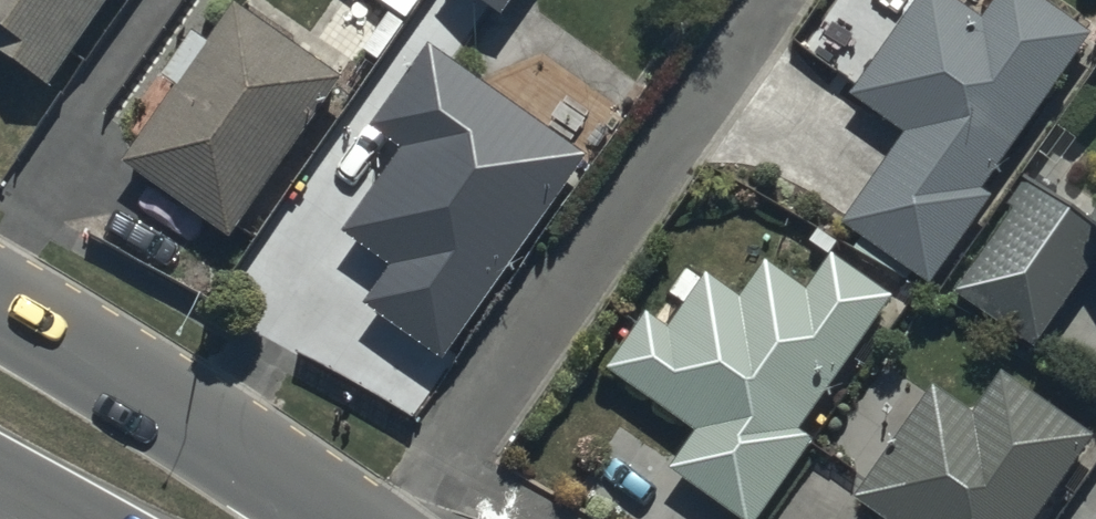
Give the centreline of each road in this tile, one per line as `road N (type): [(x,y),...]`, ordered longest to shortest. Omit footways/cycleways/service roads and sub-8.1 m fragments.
road 1 (secondary): [(0,321),(212,441),(324,518)]

